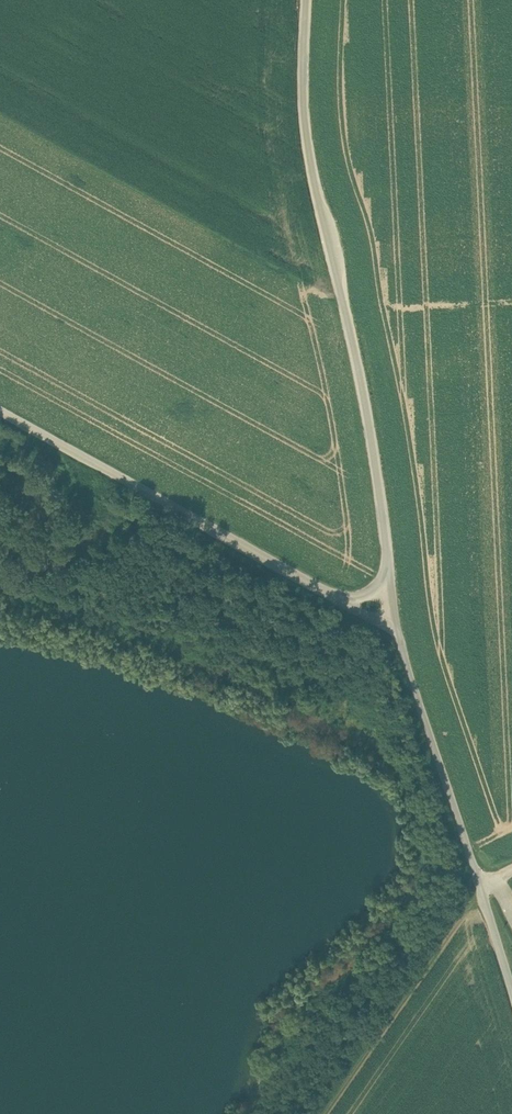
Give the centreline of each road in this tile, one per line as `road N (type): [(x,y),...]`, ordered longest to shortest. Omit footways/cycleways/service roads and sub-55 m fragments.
road 1 (unclassified): [(511,991),(397,630),(352,339),(312,178),(306,0)]
road 2 (track): [(389,585),(346,603),(0,413)]

